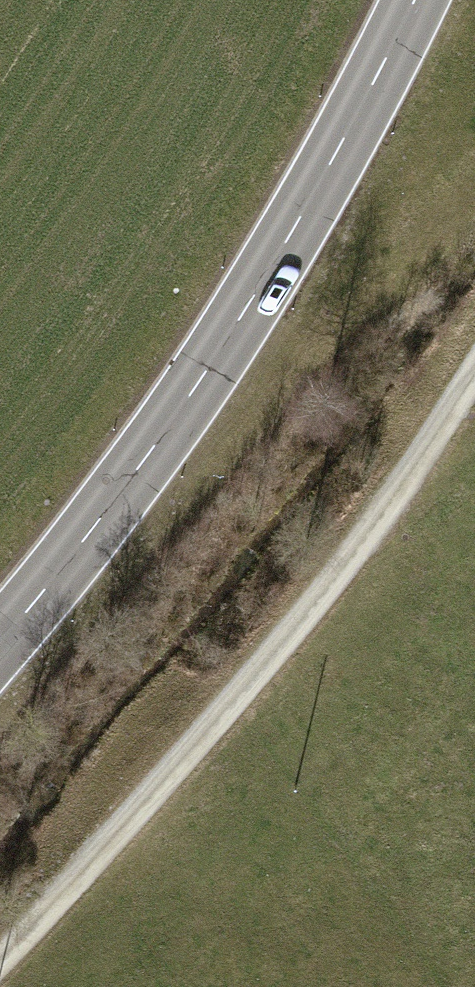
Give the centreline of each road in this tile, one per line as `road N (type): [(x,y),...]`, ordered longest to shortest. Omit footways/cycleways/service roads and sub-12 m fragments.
road 1 (secondary): [(412,0),(345,143),(167,426),(0,646)]
road 2 (track): [(0,955),(337,573),(474,372)]

